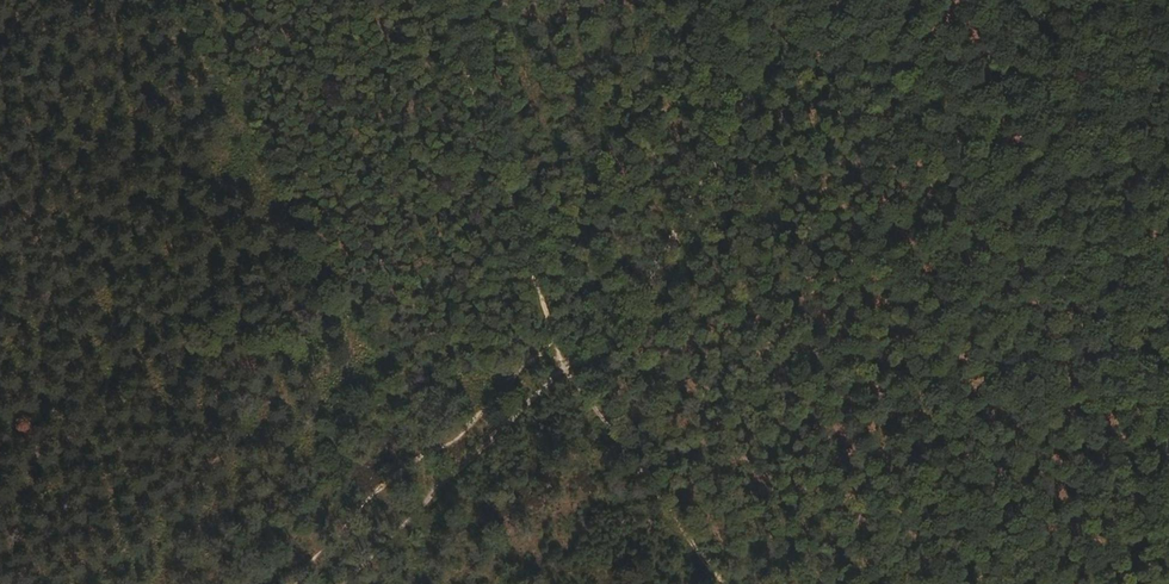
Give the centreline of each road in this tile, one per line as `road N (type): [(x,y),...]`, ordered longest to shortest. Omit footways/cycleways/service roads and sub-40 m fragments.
road 1 (track): [(724,583),(560,369),(483,114),(439,0)]
road 2 (track): [(792,0),(657,271),(535,394)]
road 3 (track): [(341,583),(535,394)]

